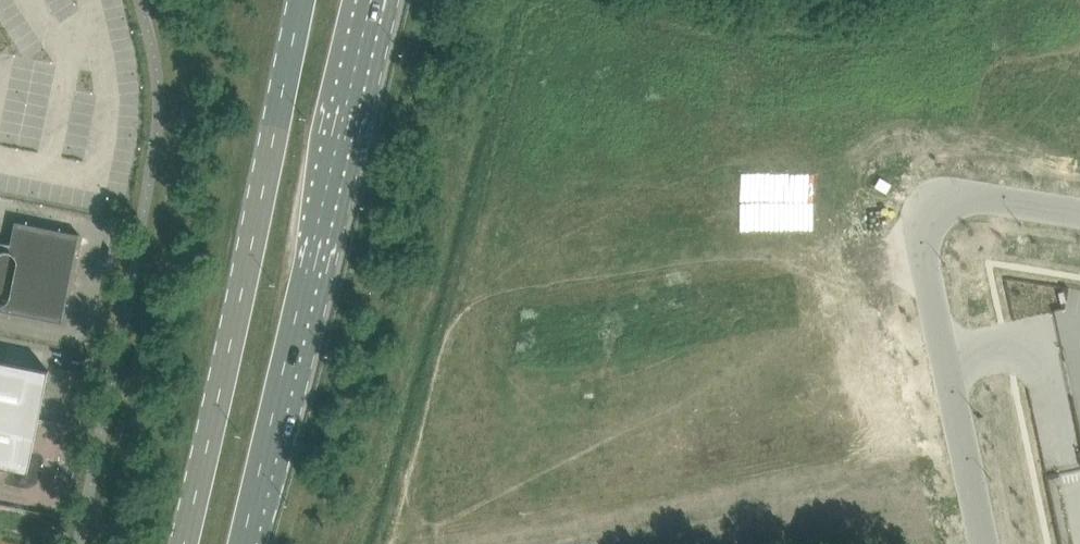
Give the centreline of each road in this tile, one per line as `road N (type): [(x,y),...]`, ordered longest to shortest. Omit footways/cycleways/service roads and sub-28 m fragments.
road 1 (secondary): [(245,543),(372,0)]
road 2 (secondary): [(303,0),(183,543)]
road 3 (unclassified): [(1079,213),(966,198),(938,214),(926,236),(985,543)]

